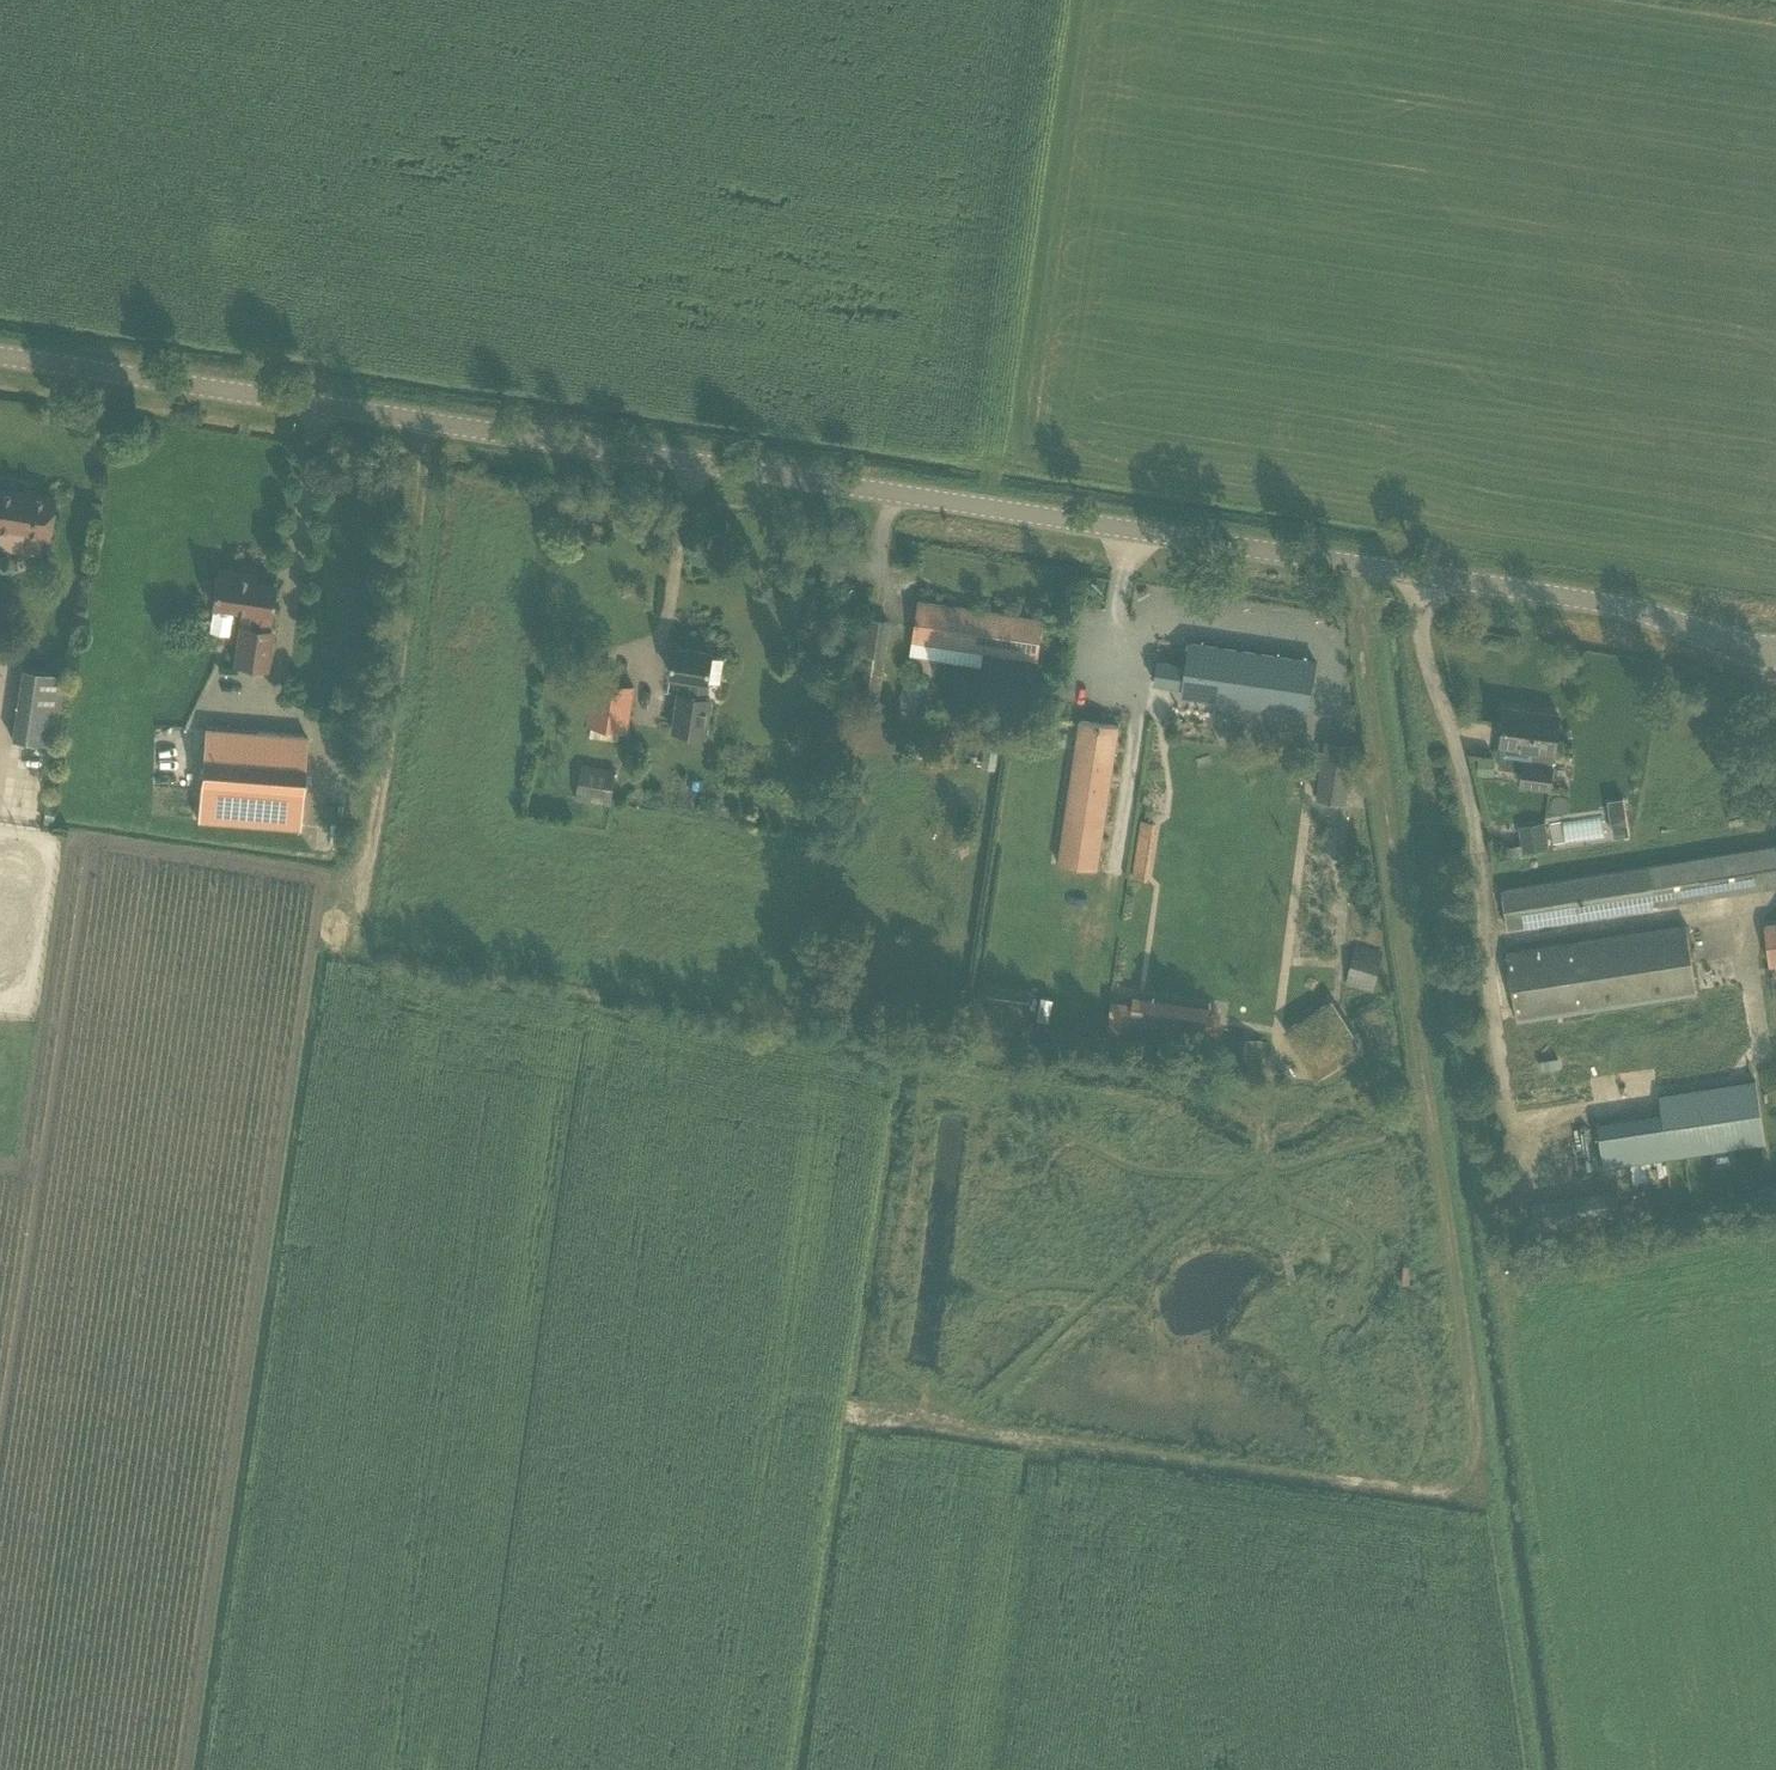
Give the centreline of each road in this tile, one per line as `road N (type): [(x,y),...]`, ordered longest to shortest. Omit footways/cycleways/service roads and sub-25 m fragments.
road 1 (tertiary): [(1775,653),(1605,602),(0,354)]

